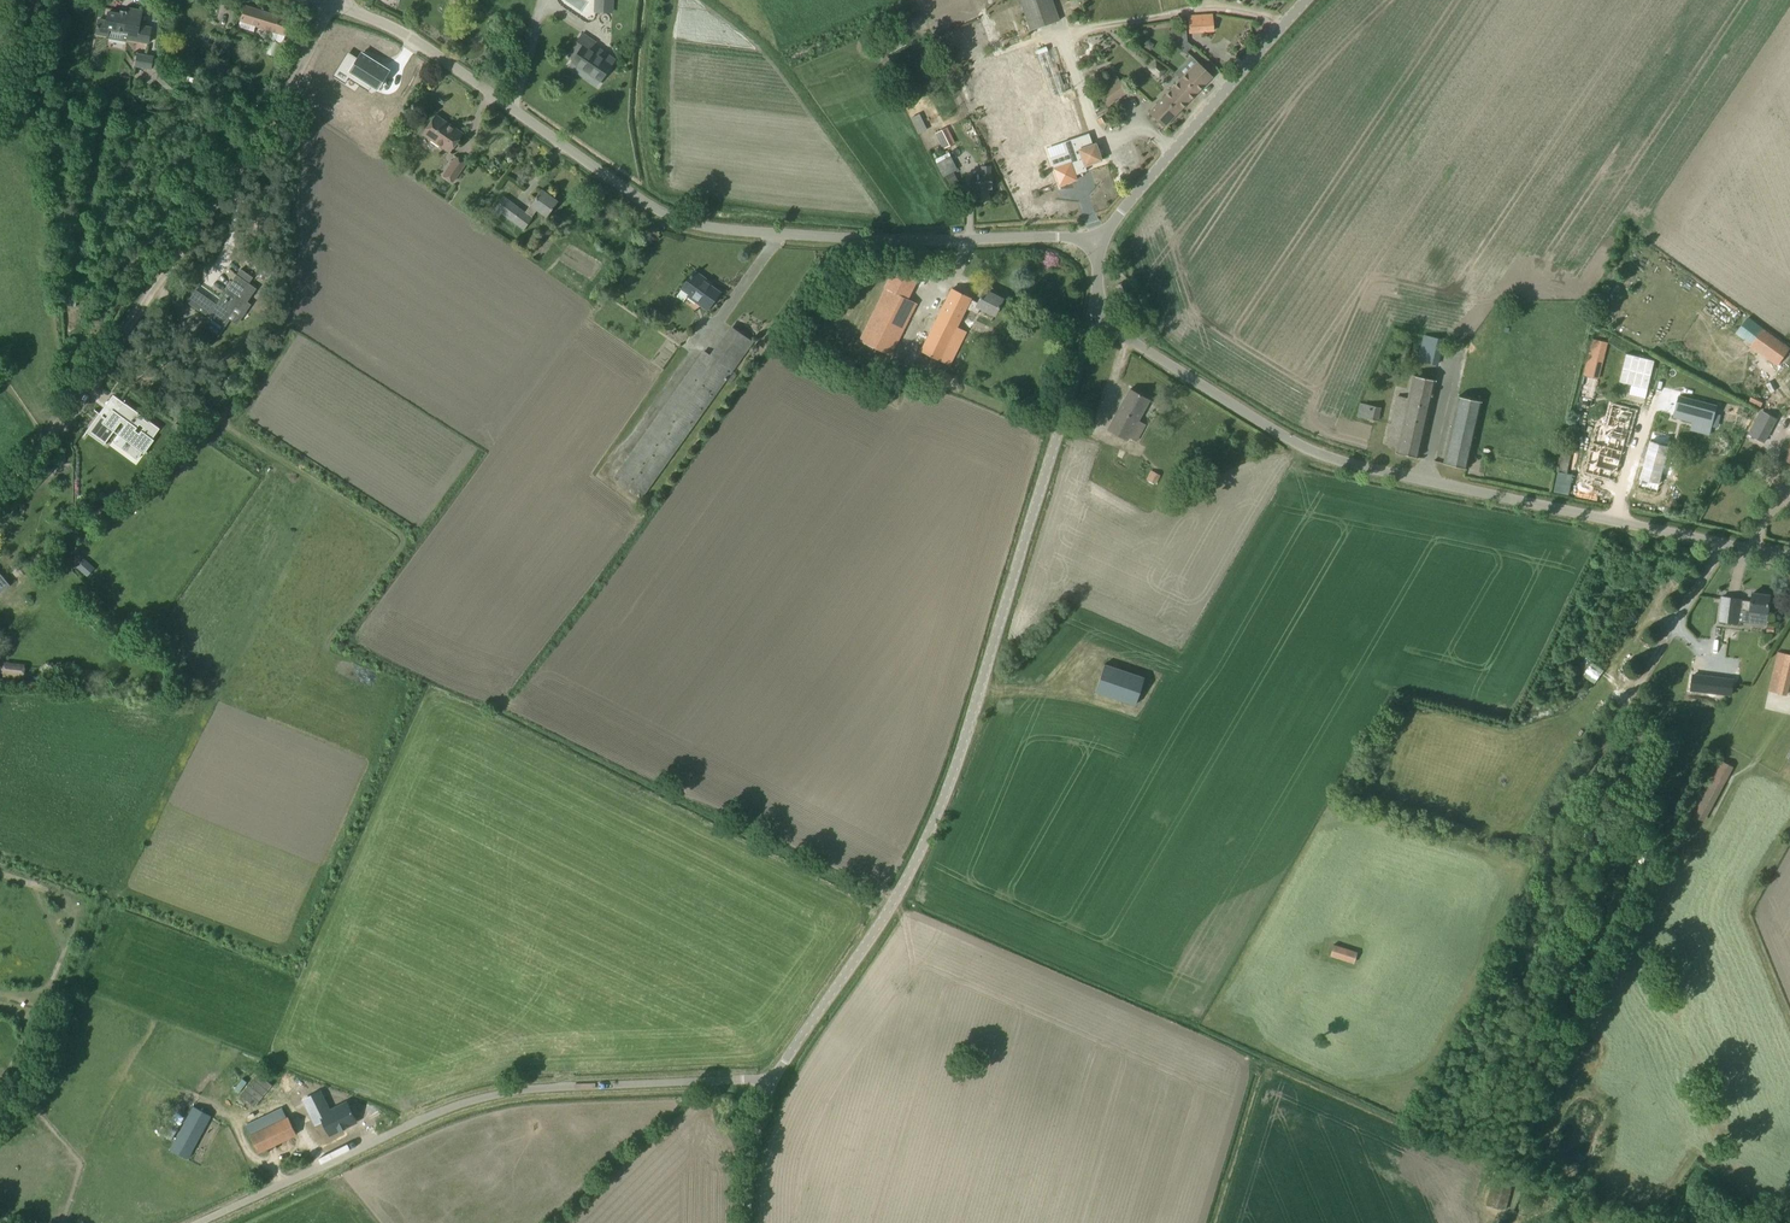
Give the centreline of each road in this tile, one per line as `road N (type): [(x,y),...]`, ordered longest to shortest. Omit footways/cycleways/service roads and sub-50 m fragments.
road 1 (unclassified): [(778,1081),(900,888),(947,791),(1094,314)]
road 2 (tertiary): [(1090,247),(1068,237),(870,240),(688,222),(405,33),(338,5)]
road 3 (tertiary): [(1789,554),(1568,515),(1324,454),(1277,433),(1094,314)]
road 4 (unclassified): [(191,1222),(474,1093),(553,1080),(778,1081)]
road 5 (unclassified): [(0,483),(72,417),(338,5)]
road 6 (unclassified): [(1090,247),(1309,0)]
road 7 (unclassified): [(745,1222),(748,1157),(778,1081)]

